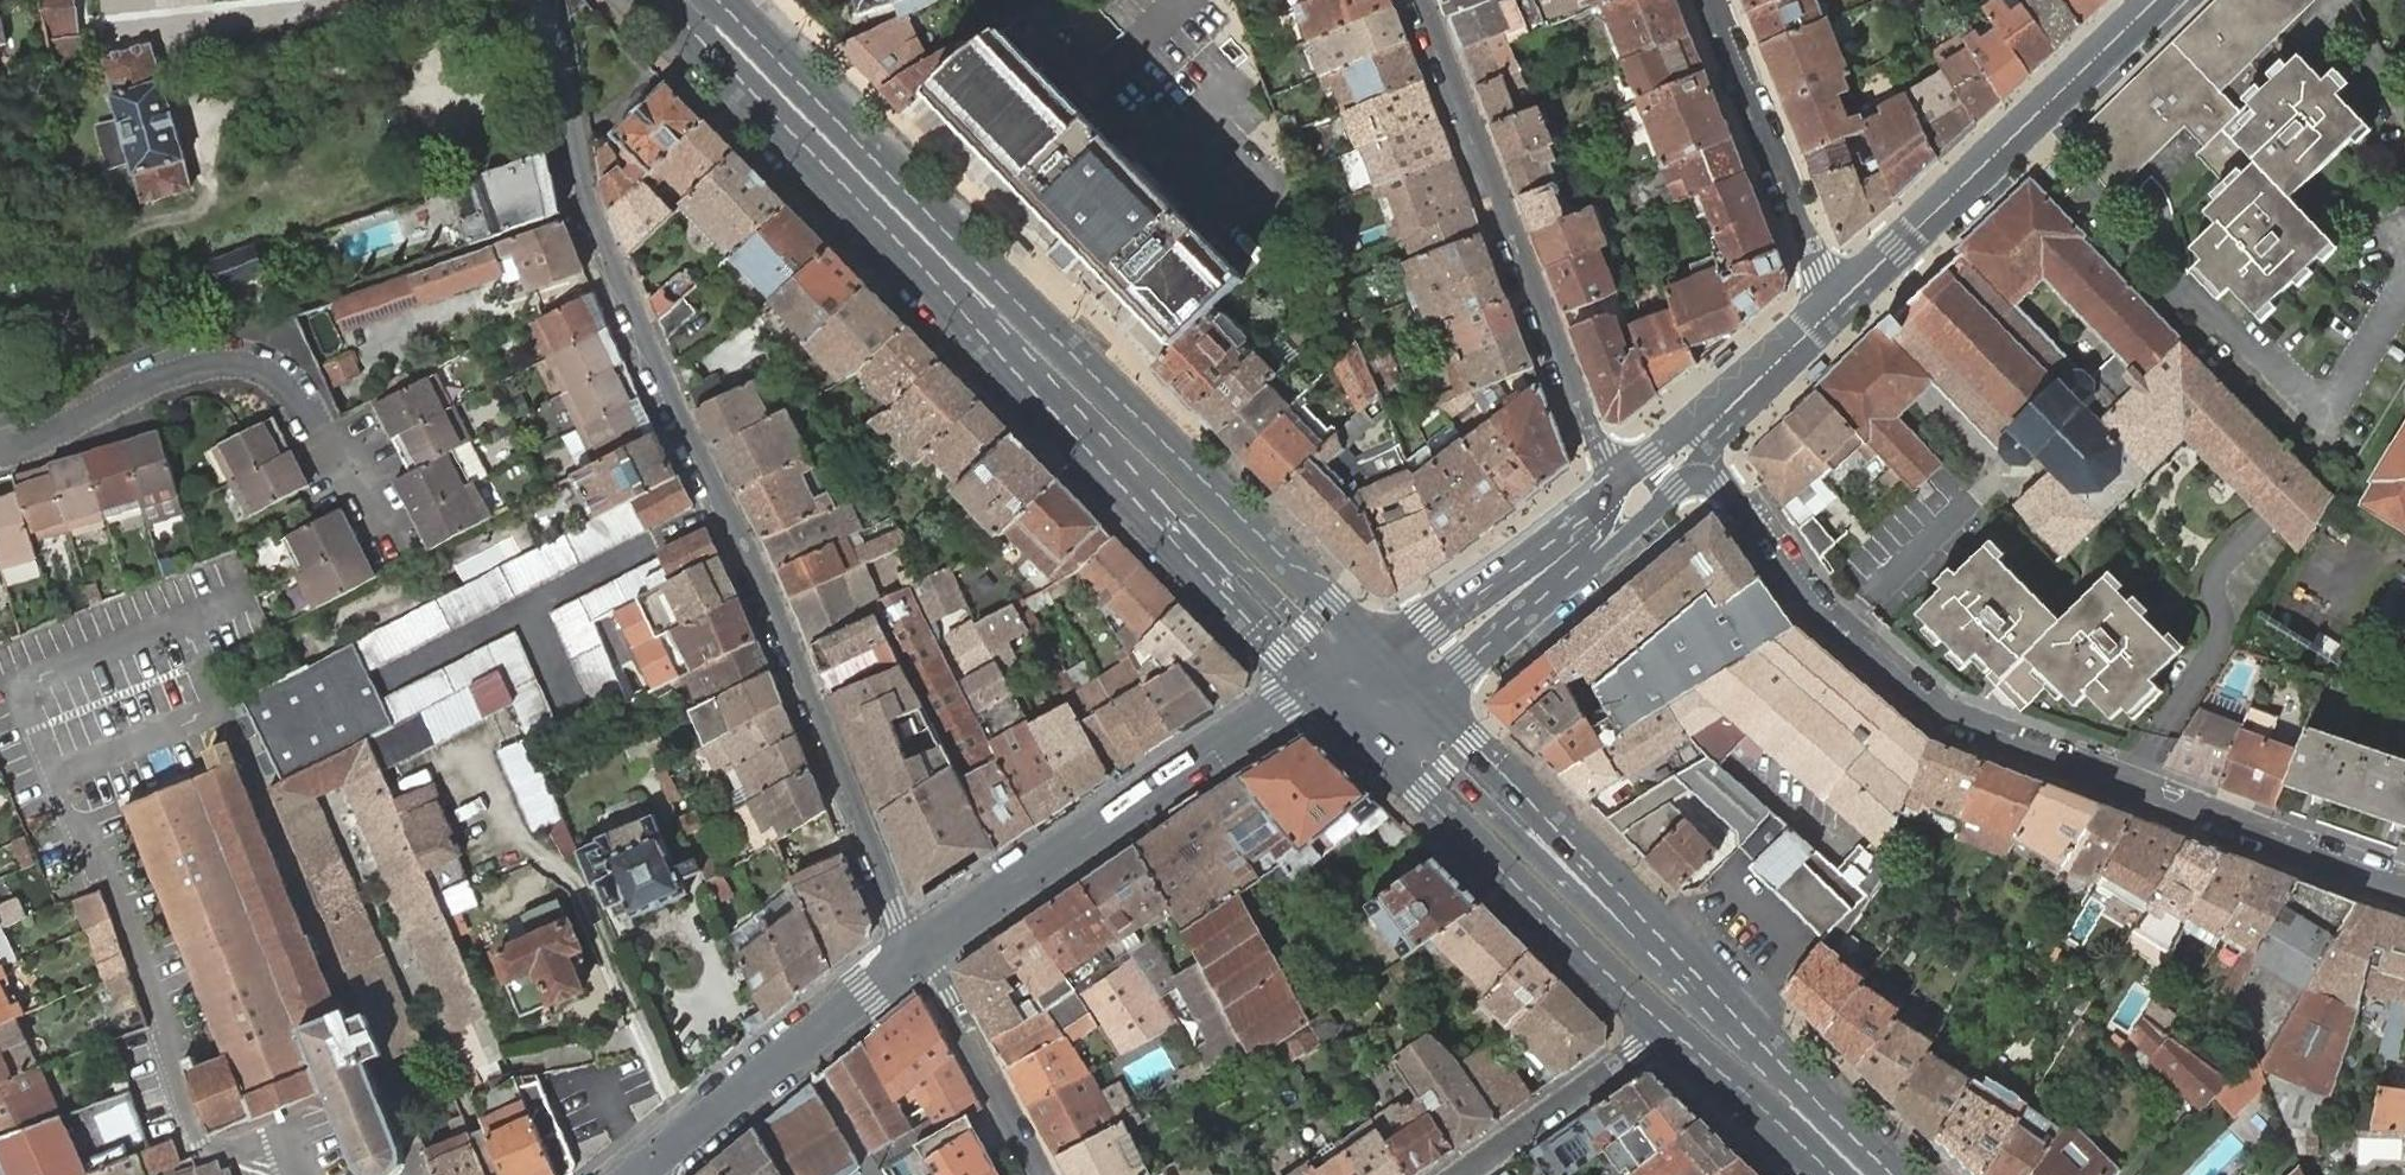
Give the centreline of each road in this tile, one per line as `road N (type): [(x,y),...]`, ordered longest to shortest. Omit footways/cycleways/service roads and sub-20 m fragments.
road 1 (residential): [(547,0),(583,210),(655,377),(780,629),(917,951)]
road 2 (primary): [(1381,653),(981,268),(721,0)]
road 3 (tertiary): [(1686,448),(1723,486),(1816,613),(1937,719),(2404,893)]
road 4 (secondary): [(1806,1089),(1619,933),(1346,672)]
road 5 (primary): [(1806,1089),(1647,911),(1429,700)]
road 6 (residential): [(1634,493),(1601,453),(1430,0)]
road 7 (secondary): [(974,320),(1143,467),(1346,672)]
road 8 (primary): [(974,320),(1312,690)]
road 9 (primary): [(1312,690),(1663,1022)]
road 10 (residential): [(6,447),(165,377),(243,365),(295,393),(315,429),(358,472),(388,533)]
road 11 (primary): [(1312,690),(917,951)]
road 12 (primary): [(664,0),(974,320)]
road 13 (secondary): [(2163,0),(1847,300)]
road 14 (primary): [(917,951),(642,1171)]
road 15 (residential): [(1847,300),(1817,267),(1709,0)]
road 16 (secondary): [(1634,493),(1537,540),(1429,626),(1381,653)]
road 17 (secondary): [(1429,700),(1585,573),(1634,493)]
road 18 (residential): [(1042,1174),(917,951)]
road 19 (residential): [(1458,1174),(1663,1022)]
road 20 (primary): [(1663,1022),(1833,1174)]
road 21 (secondary): [(1847,300),(1686,448)]
road 22 (primary): [(1892,1174),(1806,1089)]

